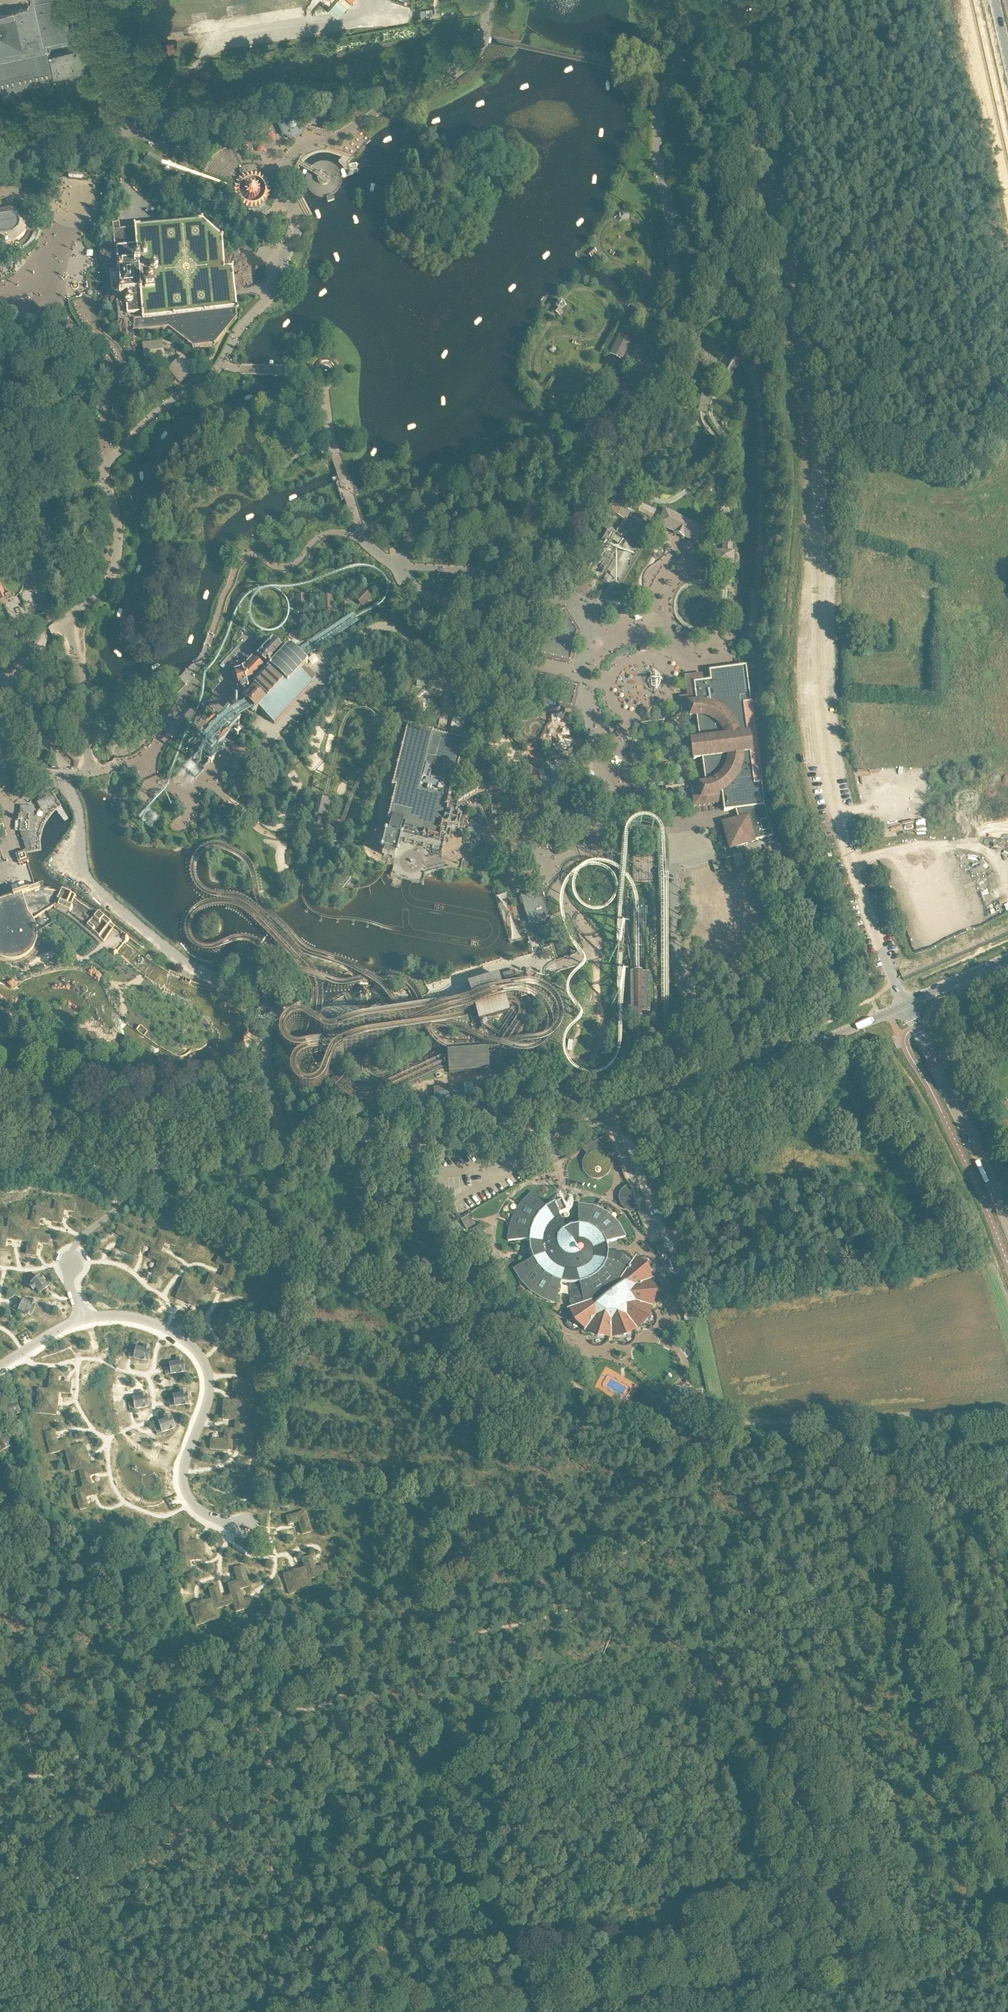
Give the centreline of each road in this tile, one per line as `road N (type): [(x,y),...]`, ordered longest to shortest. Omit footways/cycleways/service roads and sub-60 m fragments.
road 1 (track): [(722,500),(729,514),(723,611),(711,626),(694,628),(680,617),(679,595),(716,572),(719,547),(628,496),(622,480),(627,462),(679,411),(699,424),(698,440),(642,465),(646,493),(670,500),(723,464),(721,442),(702,413),(707,384),(690,353),(701,326),(721,313),(740,321),(746,338),(711,409),(733,447),(721,496)]
road 2 (unclassified): [(0,1136),(80,1148),(291,1154),(528,1135),(731,1077),(906,1004)]
road 3 (residential): [(82,1317),(138,1318),(196,1350),(208,1369),(208,1400),(183,1488),(208,1515),(245,1524)]
road 4 (tertiary): [(1007,1225),(906,1004)]

